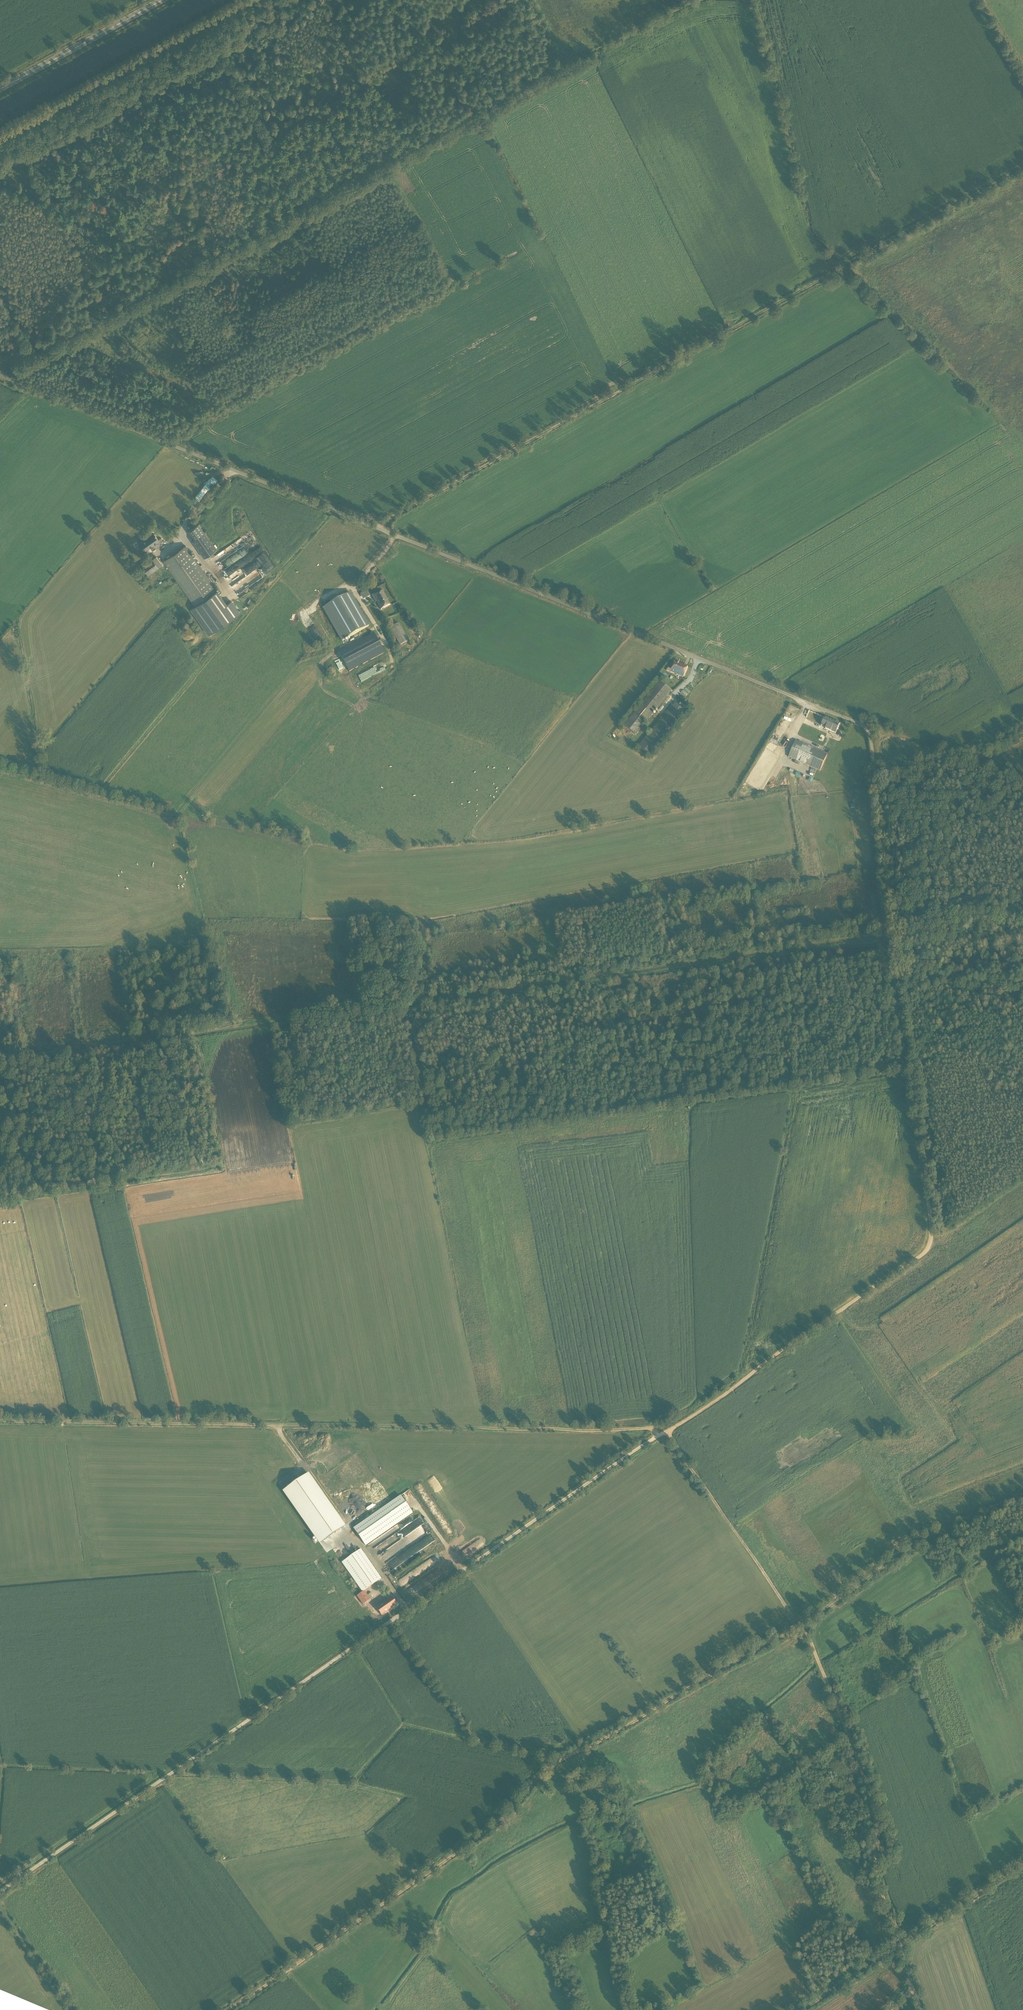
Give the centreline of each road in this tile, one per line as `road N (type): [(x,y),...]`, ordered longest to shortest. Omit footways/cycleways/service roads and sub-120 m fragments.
road 1 (unclassified): [(0,376),(857,723),(869,735),(875,778)]
road 2 (unclassified): [(0,1892),(659,1436)]
road 3 (track): [(1022,165),(378,528)]
road 4 (track): [(229,2009),(481,1834),(550,1768),(800,1625)]
road 5 (track): [(0,1421),(666,1431)]
road 6 (track): [(666,1431),(932,1244),(894,929)]
road 7 (track): [(899,1946),(877,1878),(866,1784),(800,1625)]
road 8 (track): [(0,136),(246,0)]
road 9 (track): [(800,1625),(923,1541),(1022,1500)]
road 10 (track): [(666,1431),(800,1625)]
road 11 (track): [(0,1201),(226,1165)]
road 12 (secondary): [(0,89),(161,0)]
road 13 (track): [(1022,731),(977,758),(875,778)]
road 14 (track): [(894,929),(875,778)]
road 15 (track): [(899,1946),(1022,1863)]
road 16 (track): [(900,976),(983,985),(1022,1006)]

